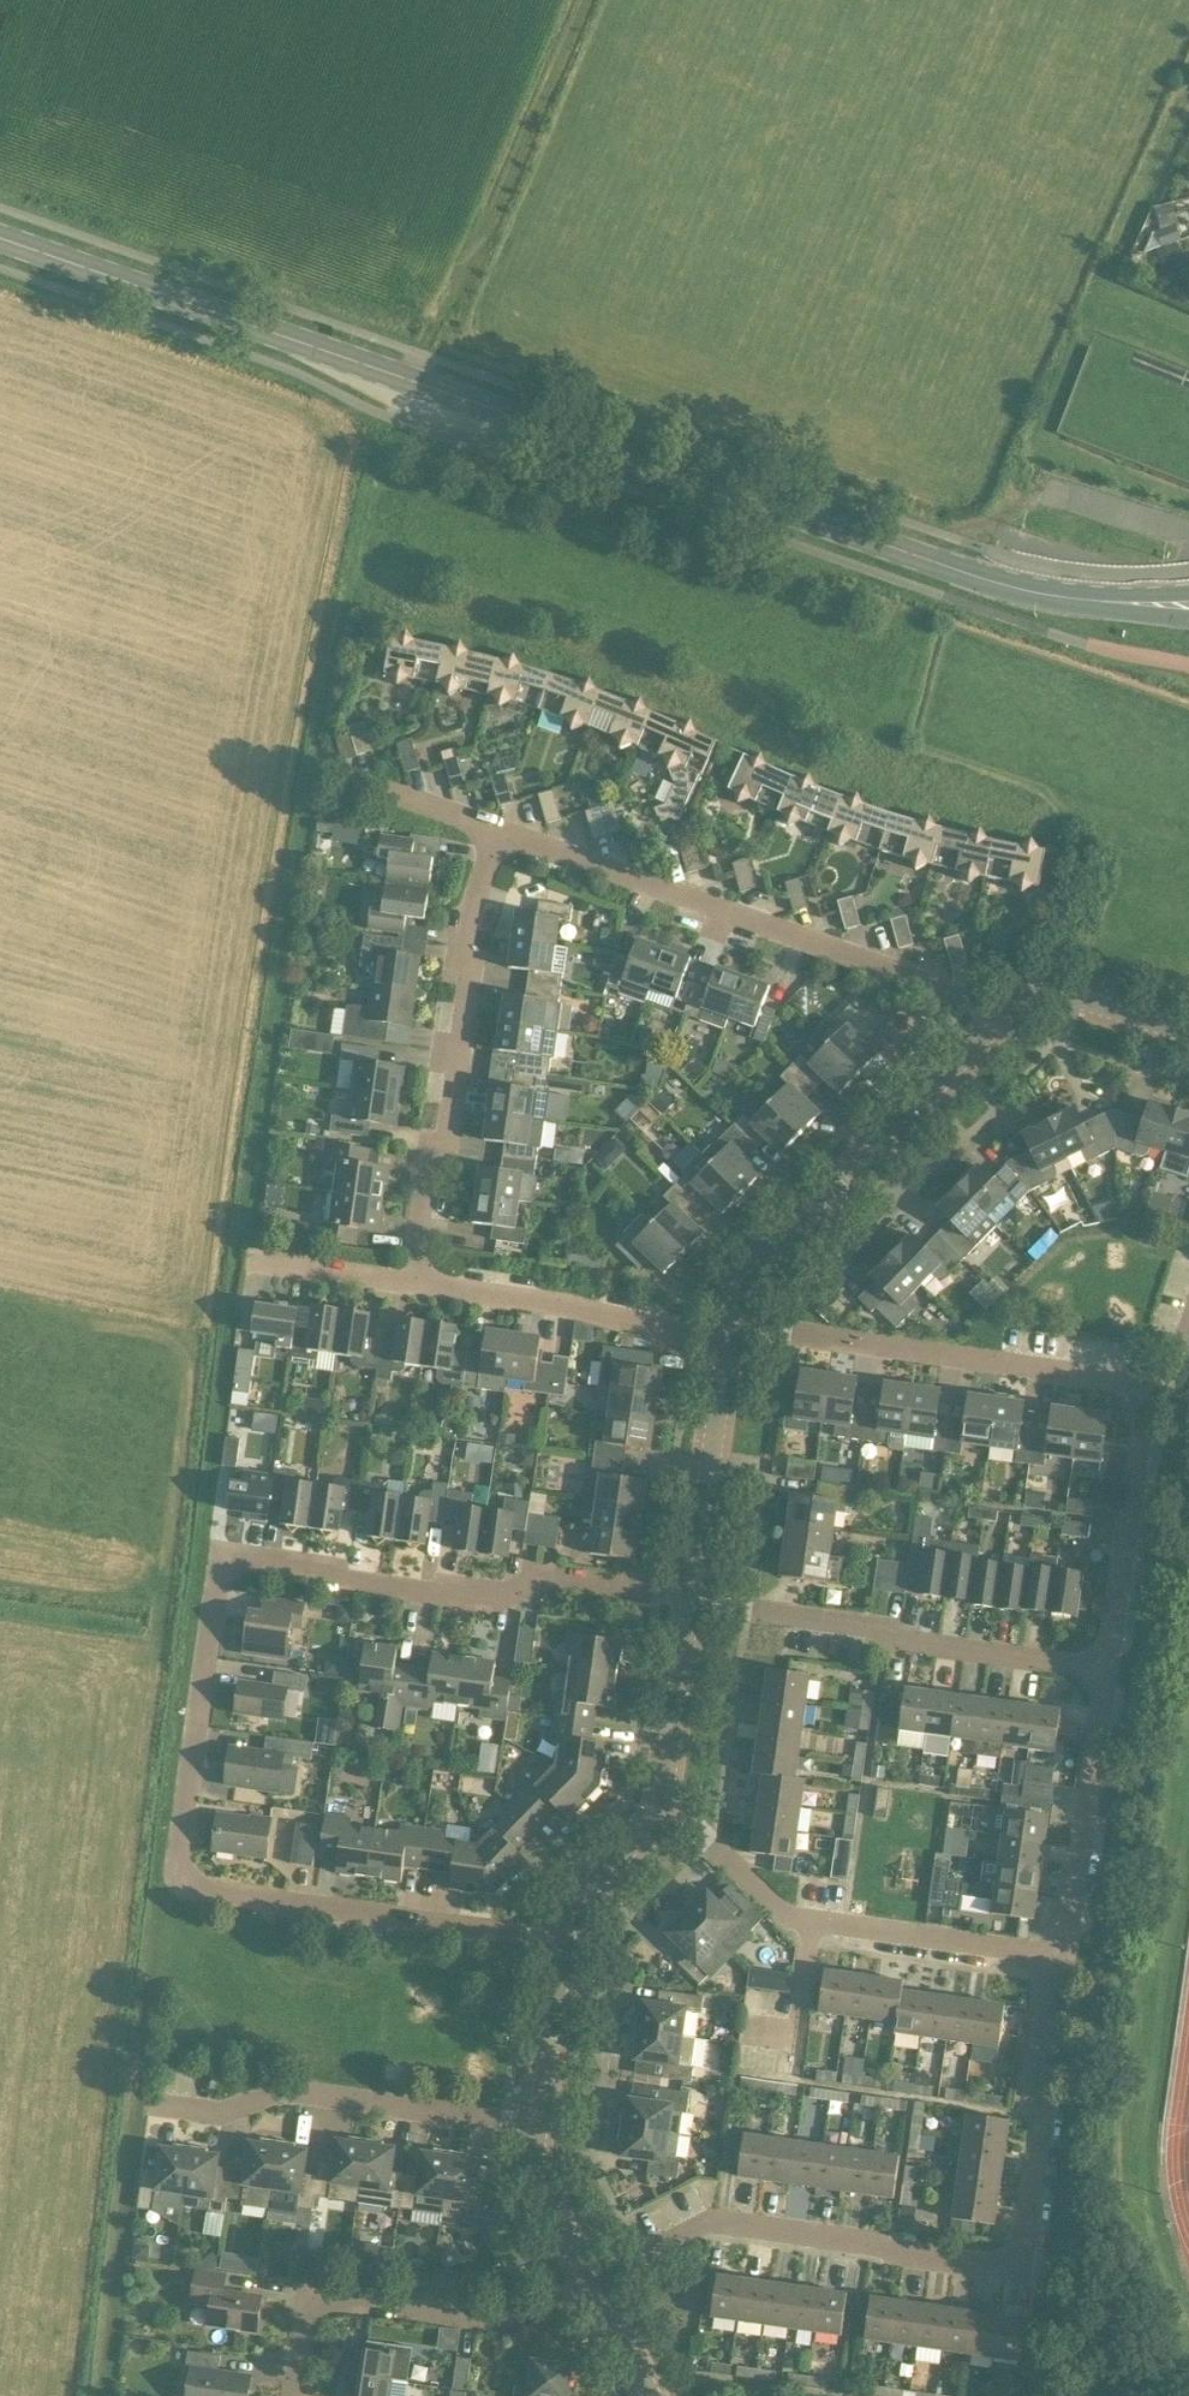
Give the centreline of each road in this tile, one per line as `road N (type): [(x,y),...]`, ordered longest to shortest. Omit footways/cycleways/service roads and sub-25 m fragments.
road 1 (primary): [(1146,604),(989,581),(0,246)]
road 2 (residential): [(563,1940),(194,1886),(180,1862),(226,1560),(251,1555),(520,1591),(579,1585),(690,1599)]
road 3 (residential): [(589,2282),(711,2220),(1016,2263),(1032,2247),(1049,2134),(1038,2081),(1061,1959)]
road 4 (residential): [(1112,1665),(1148,1410),(1136,1377),(729,1323)]
road 5 (residential): [(1001,1016),(968,997),(500,830)]
road 6 (residential): [(409,1285),(427,1164),(449,1134),(469,985),(458,948),(500,830)]
road 7 (residential): [(1112,1665),(917,1640),(873,1621),(690,1599)]
road 8 (residential): [(729,1323),(738,1288),(1001,1016)]
road 9 (residential): [(537,2127),(285,2089),(222,2115),(157,2106)]
road 10 (residential): [(300,2395),(315,2301),(346,2297),(523,2318),(589,2282)]
road 11 (residential): [(727,1342),(409,1285)]
road 12 (residential): [(1061,1959),(1075,1925),(1112,1665)]
road 13 (residential): [(690,1599),(727,1342)]
road 14 (residential): [(1061,1959),(814,1925)]
road 15 (residential): [(663,1800),(690,1599)]
road 16 (unclassified): [(1188,1034),(1052,992),(1020,999),(1001,1016)]
road 17 (residential): [(814,1925),(784,1909),(663,1800)]
road 18 (residential): [(537,2127),(563,1940)]
road 19 (residential): [(500,830),(325,767)]
road 20 (residential): [(563,1940),(573,1909),(650,1827),(663,1800)]
road 21 (residential): [(589,2282),(542,2188),(537,2127)]
road 22 (residential): [(409,1285),(251,1261)]
road 23 (residential): [(755,2043),(785,2048),(799,2031),(814,1925)]
road 24 (residential): [(650,2395),(589,2282)]

